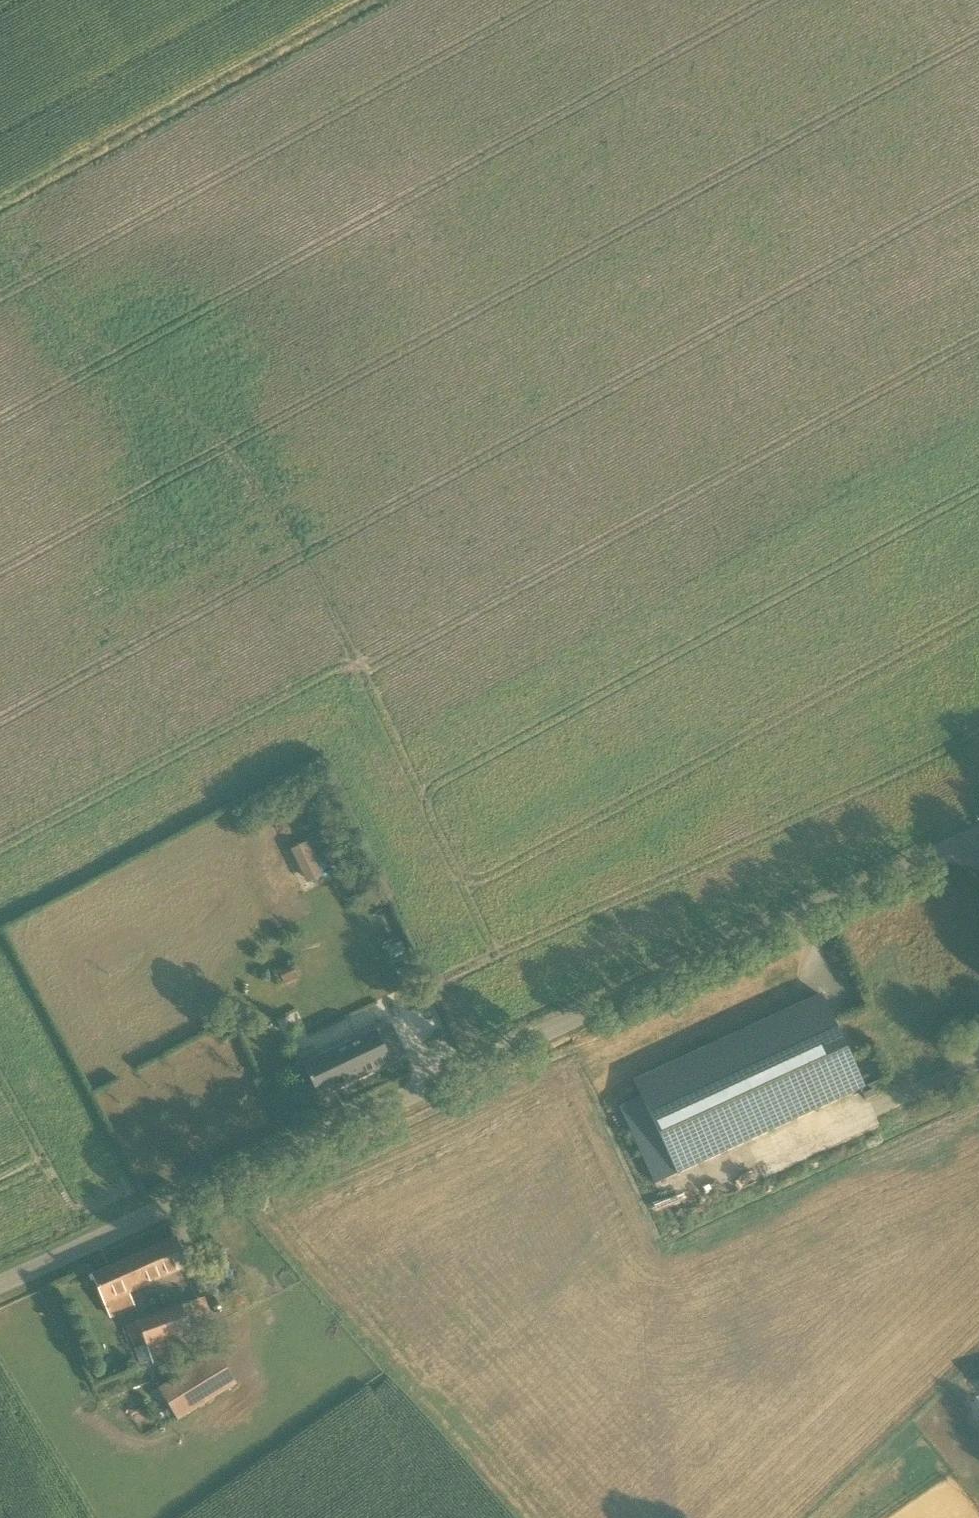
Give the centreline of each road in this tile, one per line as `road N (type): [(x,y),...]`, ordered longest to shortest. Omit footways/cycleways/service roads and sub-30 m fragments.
road 1 (unclassified): [(0,1292),(466,1085),(862,889),(978,842)]

